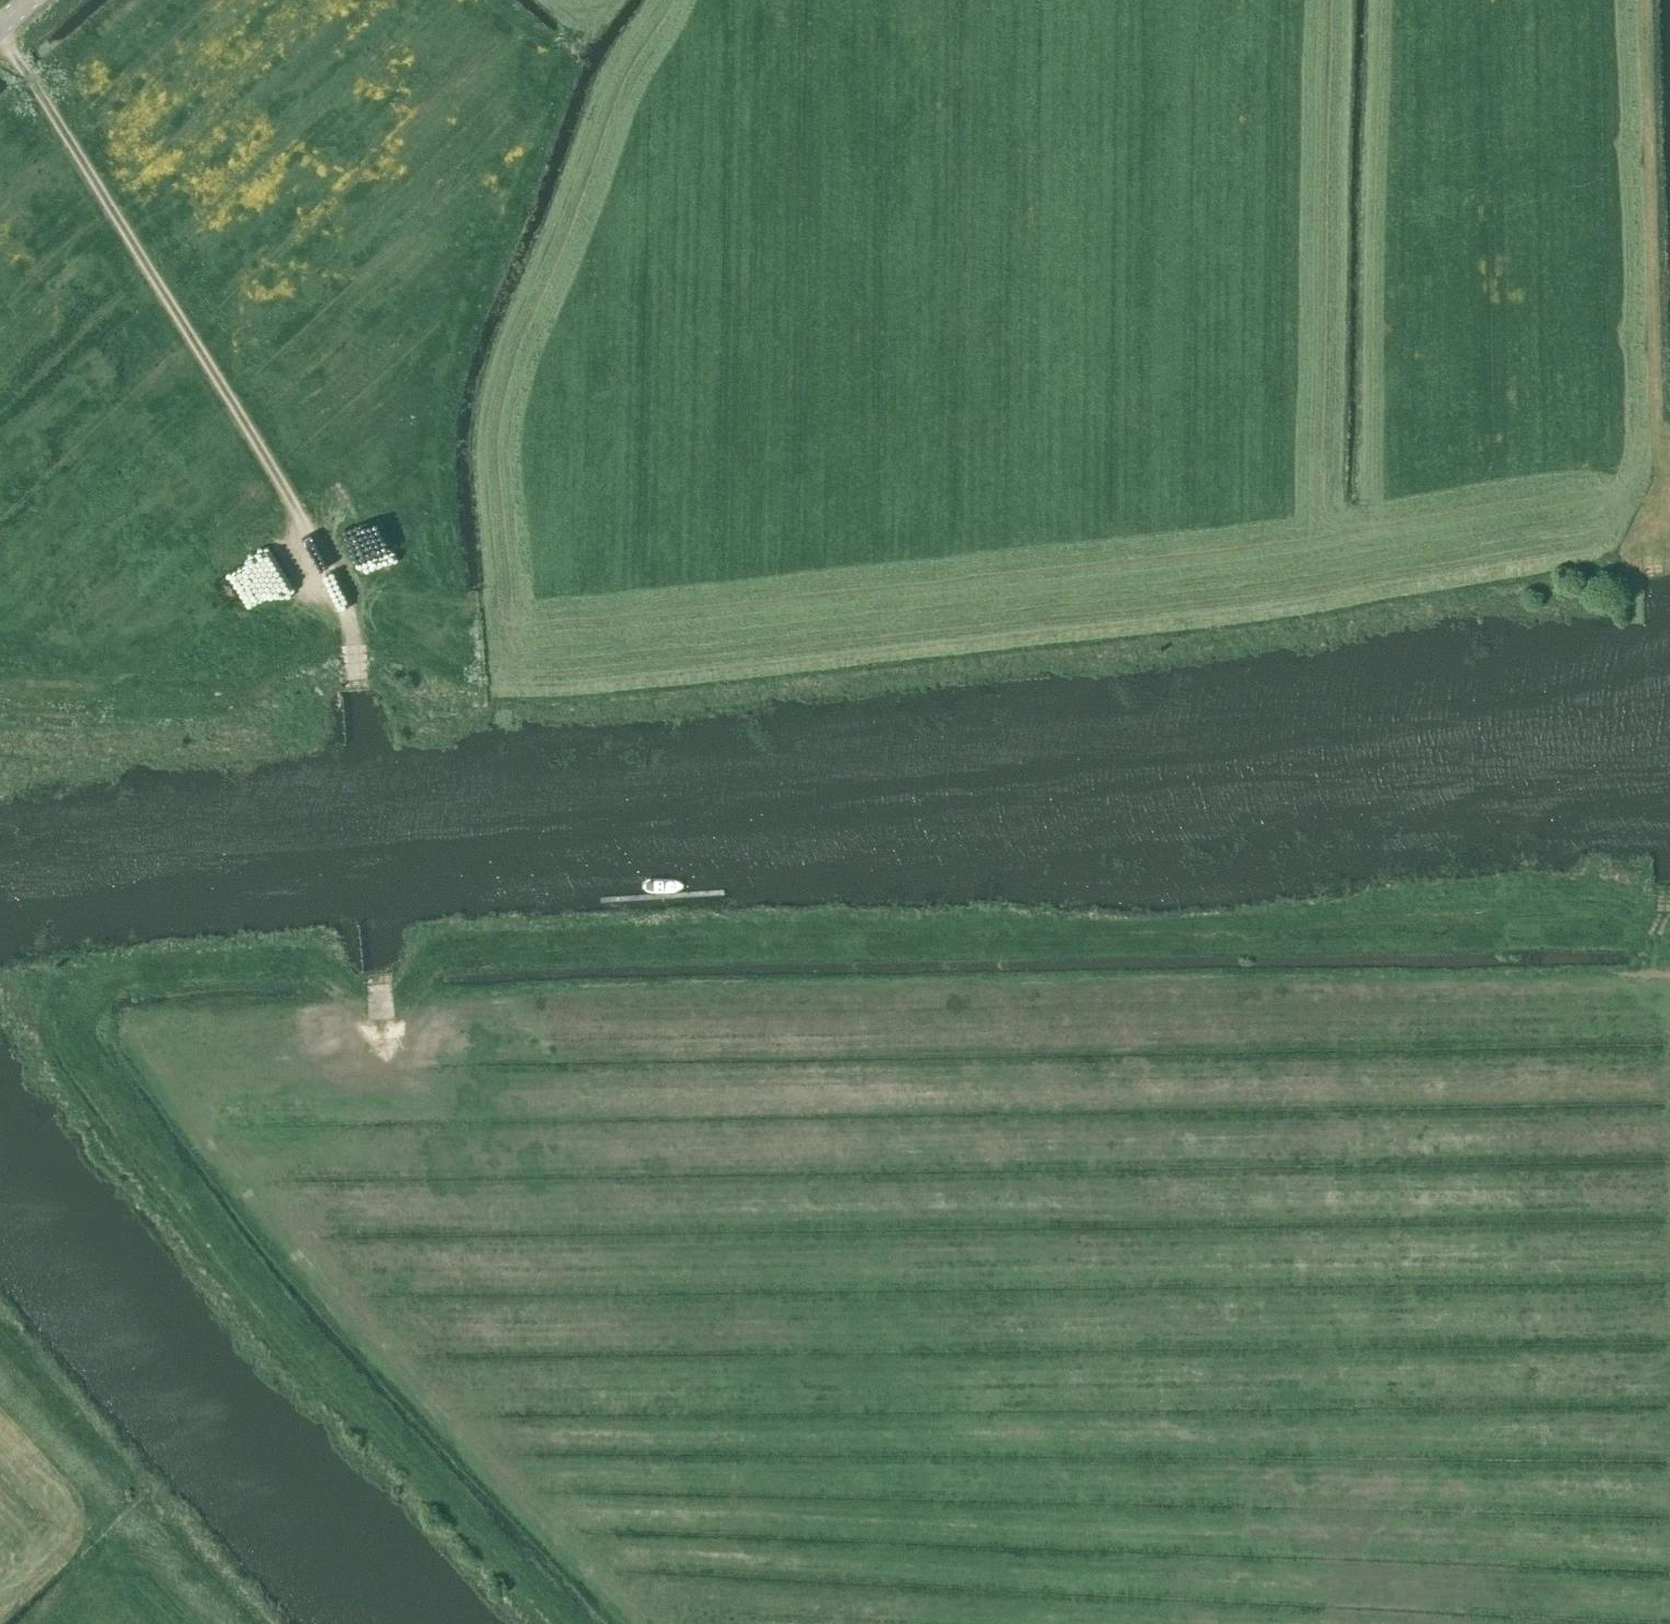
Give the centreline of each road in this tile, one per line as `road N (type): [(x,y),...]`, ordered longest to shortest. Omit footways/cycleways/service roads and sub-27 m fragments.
road 1 (track): [(1,28),(337,563),(353,609),(356,678)]

